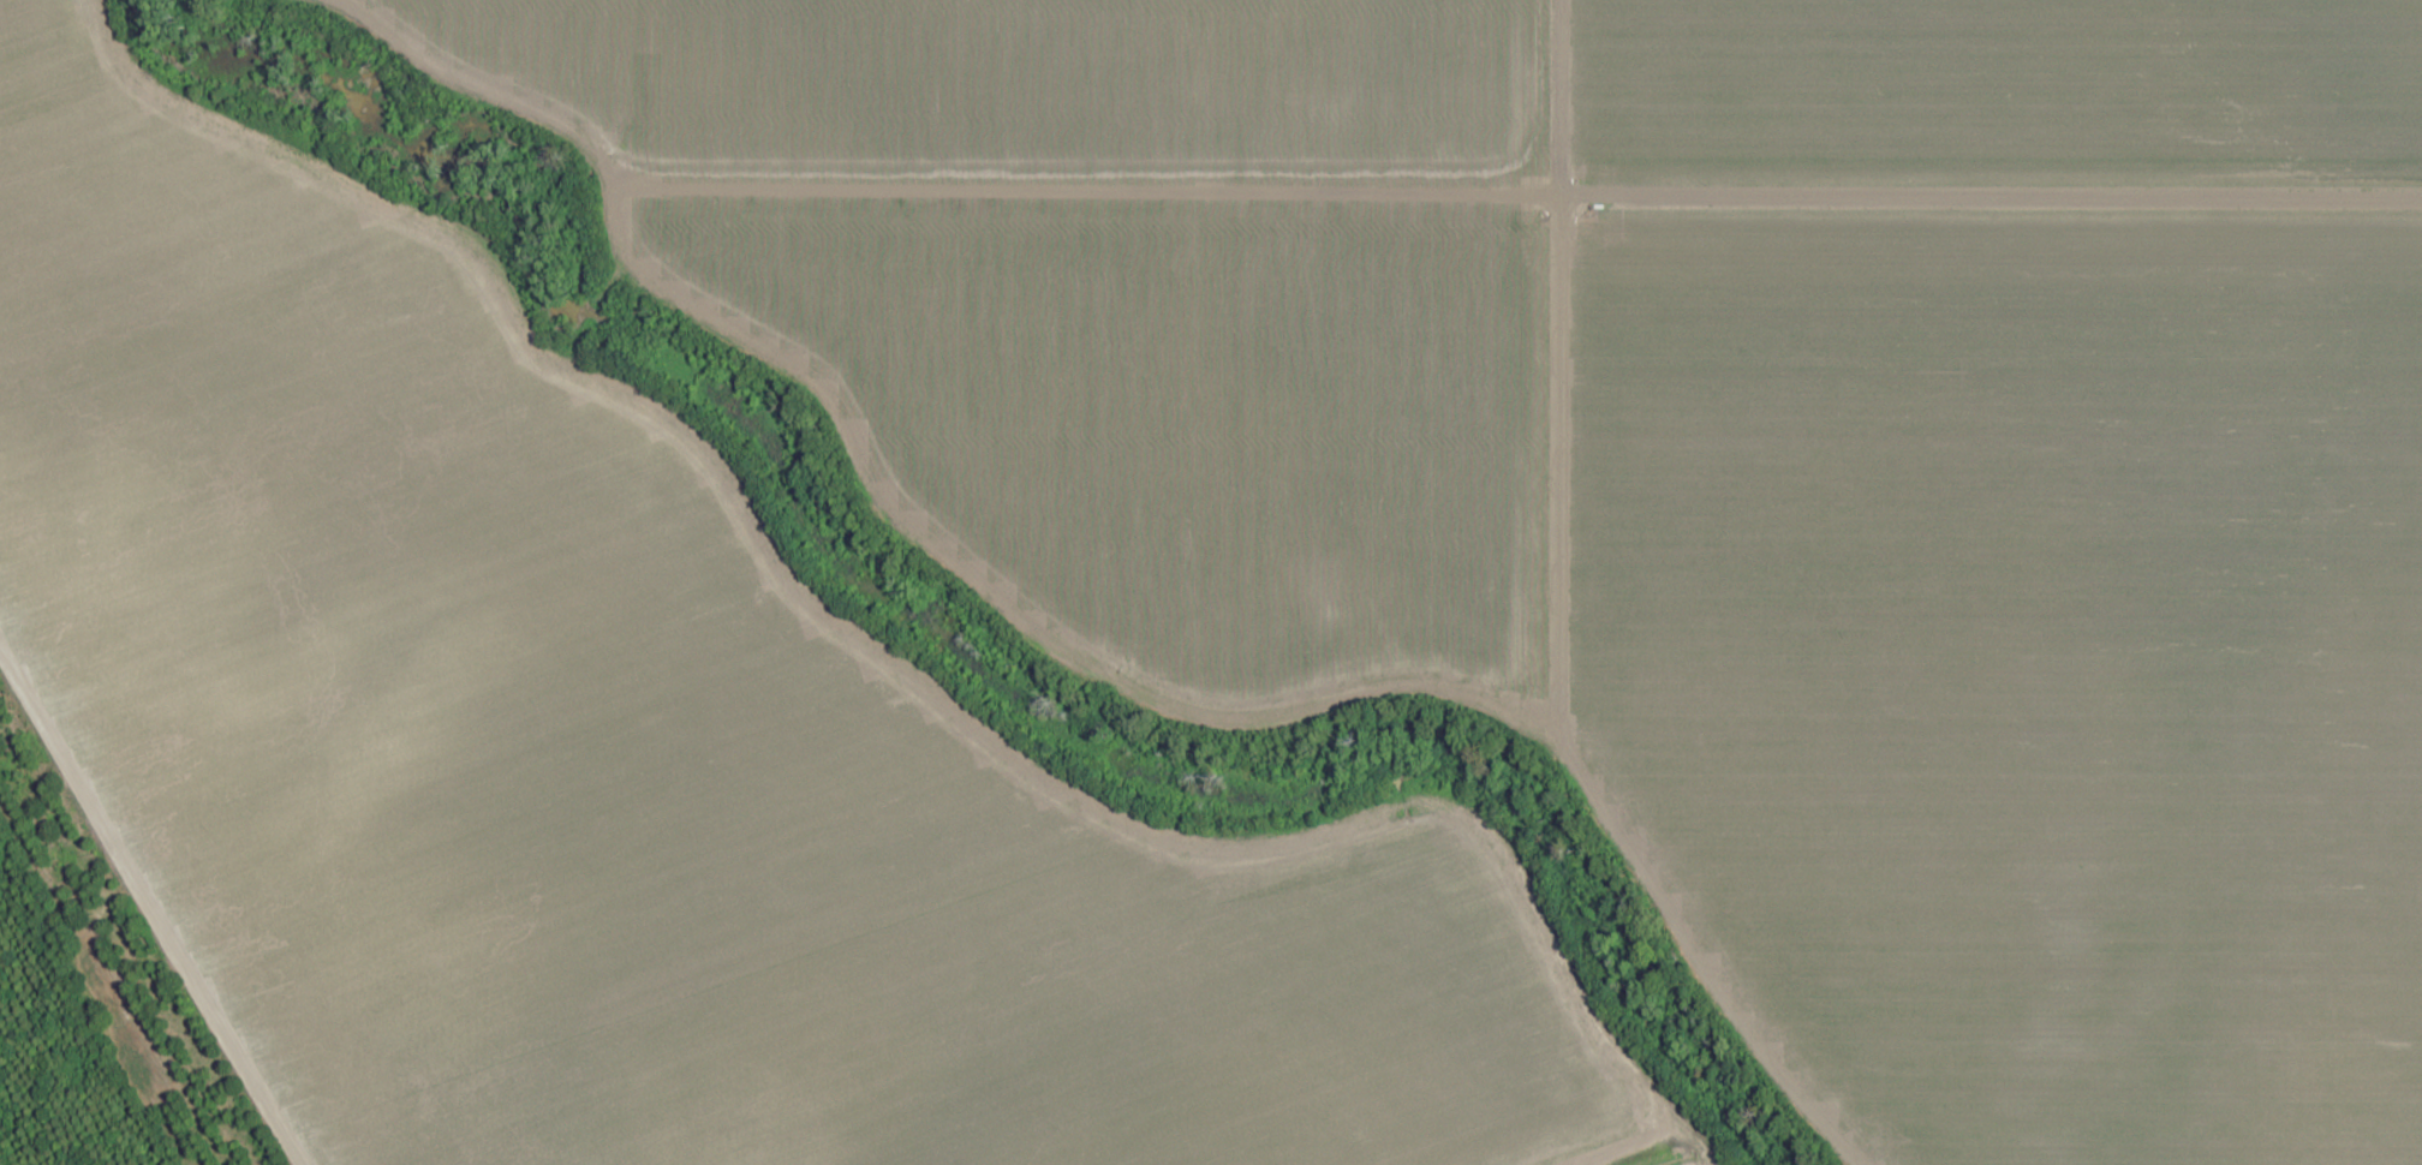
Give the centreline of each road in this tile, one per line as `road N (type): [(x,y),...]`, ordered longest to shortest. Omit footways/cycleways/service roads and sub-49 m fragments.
road 1 (track): [(0,658),(298,1164)]

